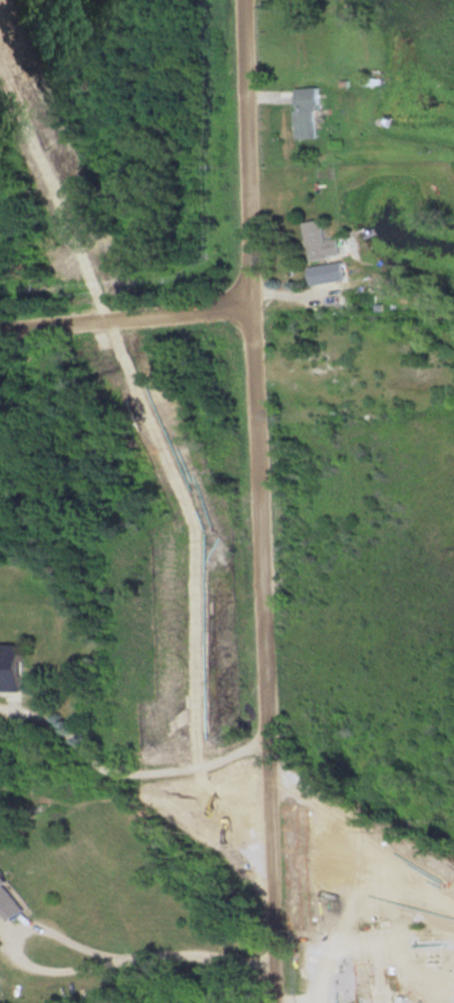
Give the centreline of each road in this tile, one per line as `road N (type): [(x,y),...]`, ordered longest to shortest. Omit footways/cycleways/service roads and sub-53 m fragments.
road 1 (residential): [(274,1002),(245,0)]
road 2 (residential): [(0,330),(253,304)]

